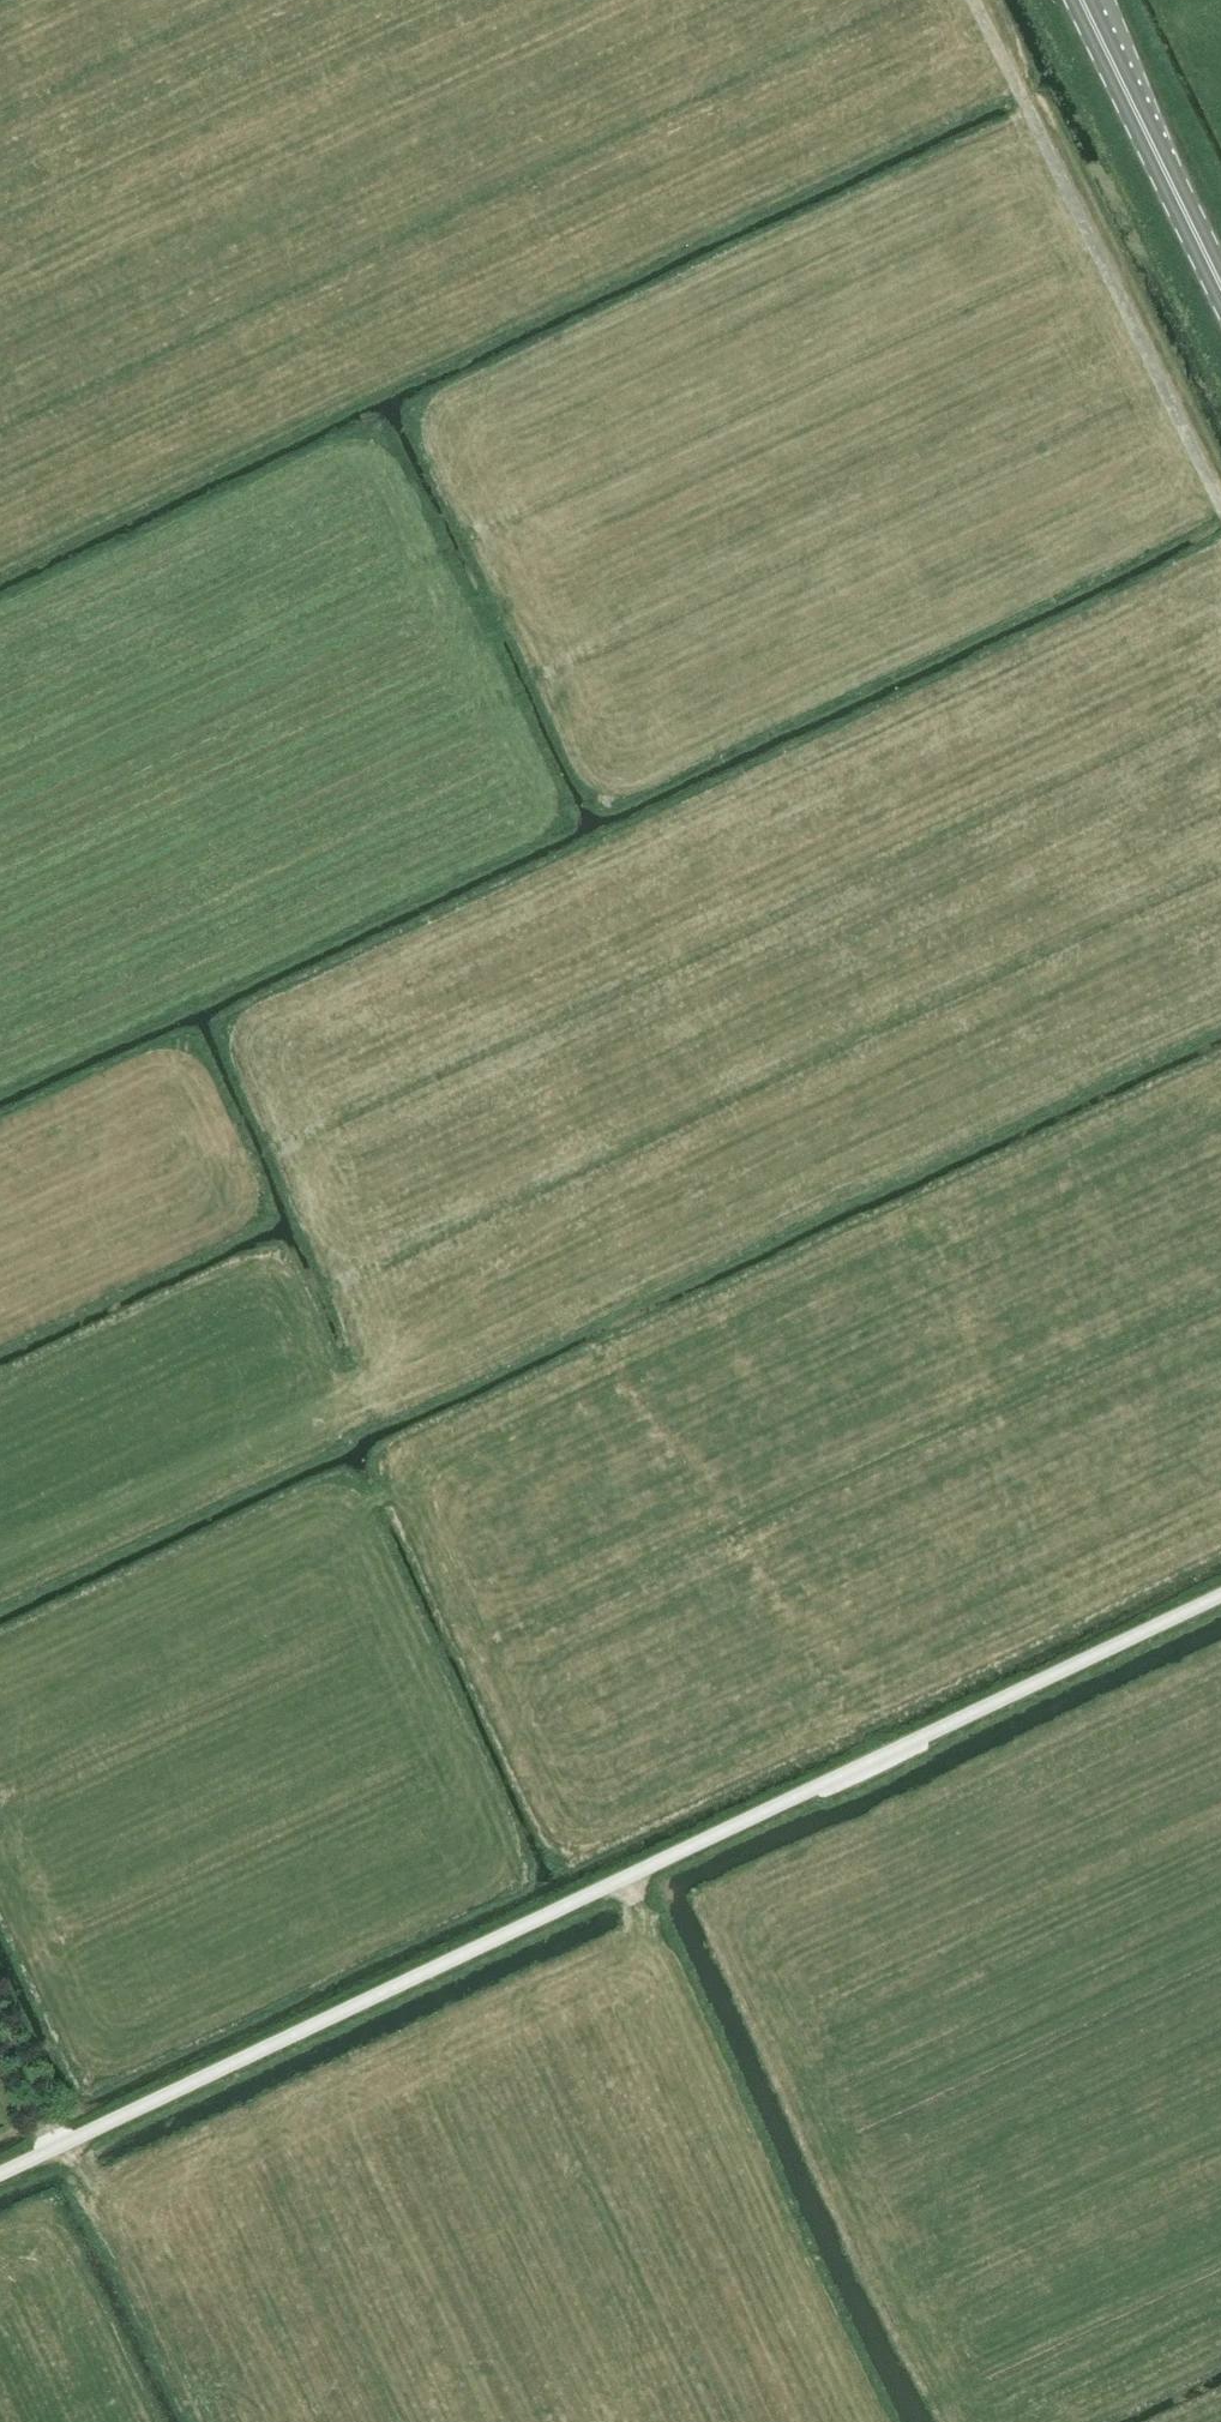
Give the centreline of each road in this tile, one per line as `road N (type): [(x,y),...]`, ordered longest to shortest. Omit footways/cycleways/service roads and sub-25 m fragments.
road 1 (unclassified): [(0,2173),(1220,1594)]
road 2 (secondary): [(1220,279),(1084,0)]

